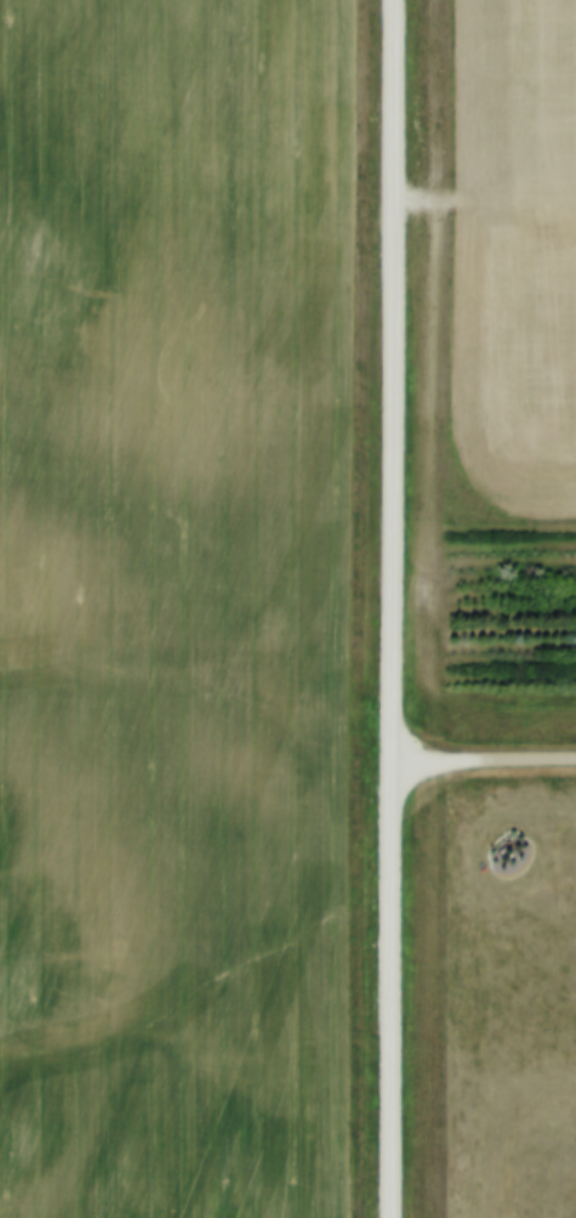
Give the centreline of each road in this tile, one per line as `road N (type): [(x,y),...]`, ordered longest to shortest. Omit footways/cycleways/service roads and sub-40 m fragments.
road 1 (residential): [(386,1217),(392,0)]

